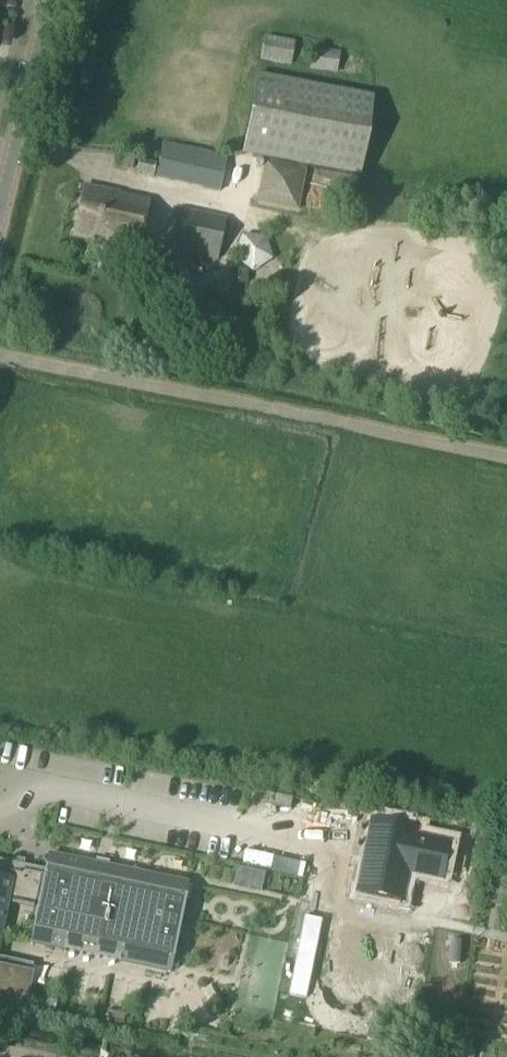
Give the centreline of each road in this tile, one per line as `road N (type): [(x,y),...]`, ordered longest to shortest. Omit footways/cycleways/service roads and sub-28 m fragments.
road 1 (tertiary): [(0,212),(49,0)]

